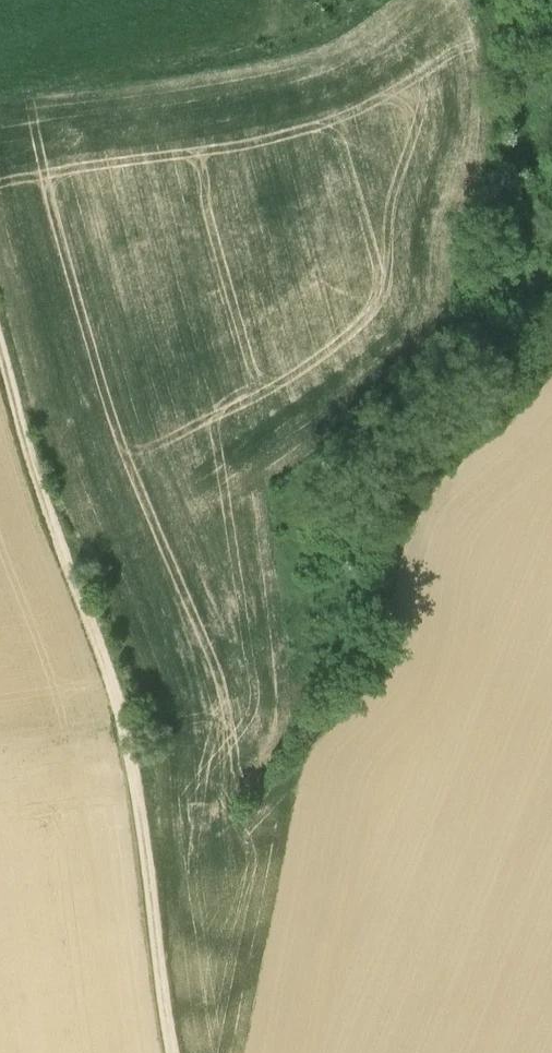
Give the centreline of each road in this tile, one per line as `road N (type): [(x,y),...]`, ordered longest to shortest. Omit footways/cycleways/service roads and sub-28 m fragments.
road 1 (track): [(0,350),(126,735),(168,1052)]

